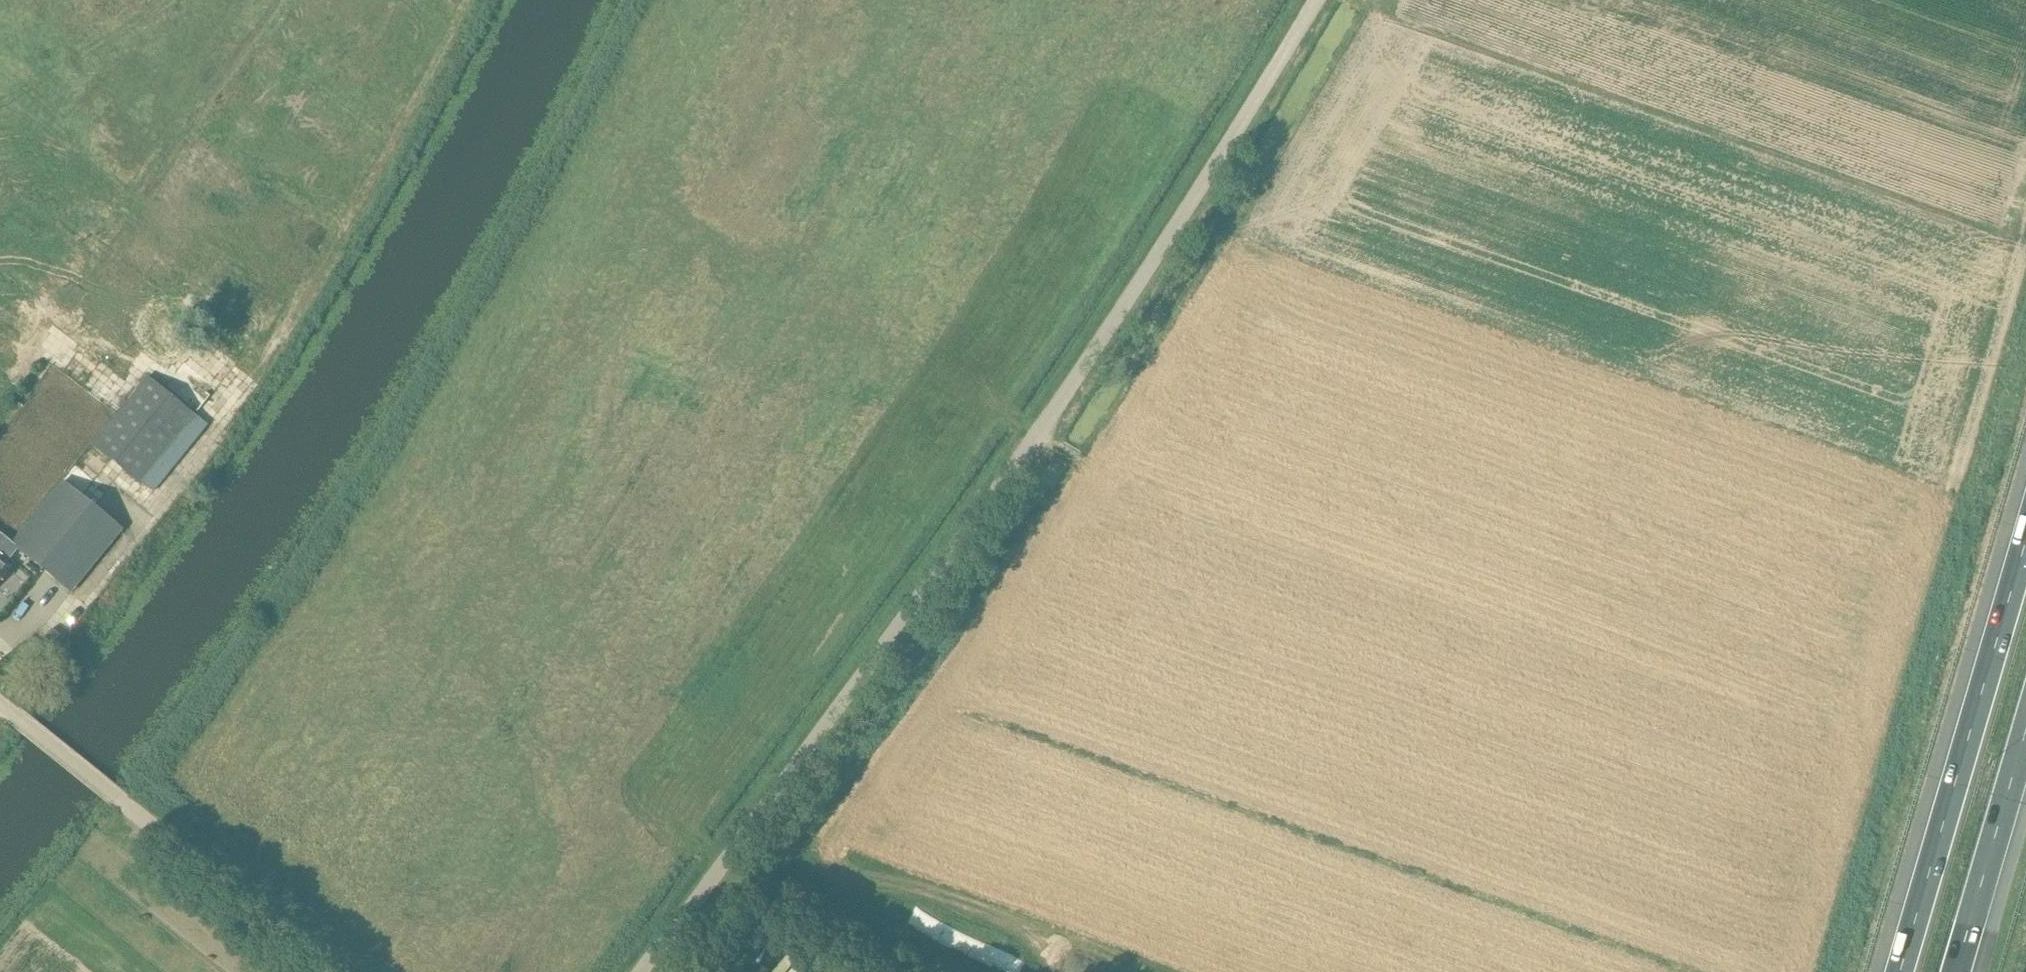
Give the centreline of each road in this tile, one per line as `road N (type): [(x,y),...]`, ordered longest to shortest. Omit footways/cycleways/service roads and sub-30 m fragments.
road 1 (unclassified): [(639,971),(981,516),(1111,326),(1308,0)]
road 2 (motorway): [(2025,507),(1892,971)]
road 3 (unclassified): [(321,971),(0,713)]
road 4 (motorway): [(1959,971),(2025,745)]

